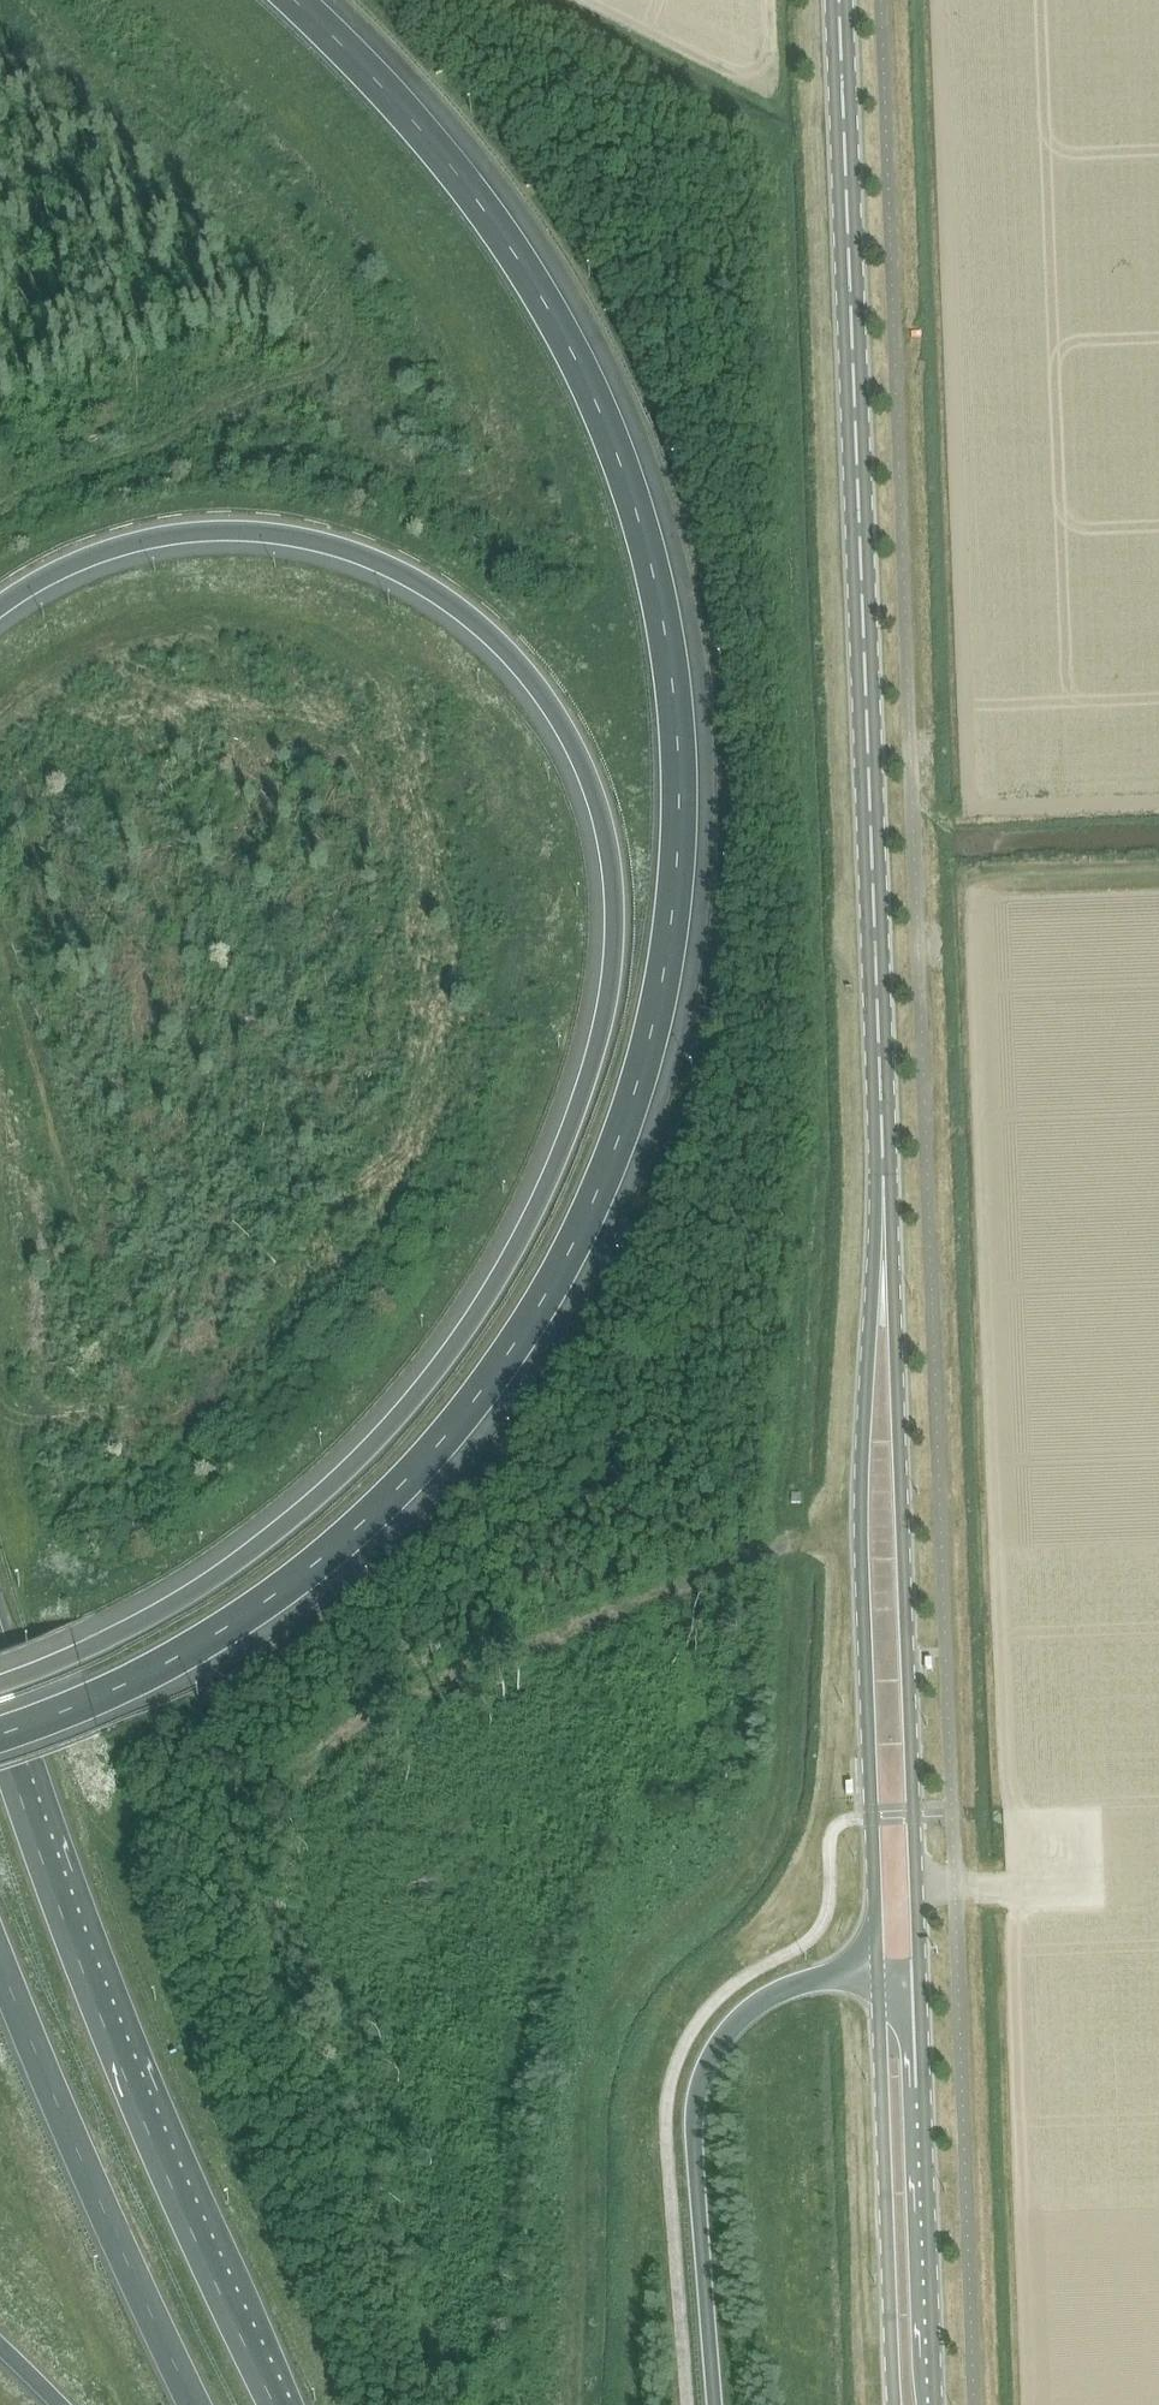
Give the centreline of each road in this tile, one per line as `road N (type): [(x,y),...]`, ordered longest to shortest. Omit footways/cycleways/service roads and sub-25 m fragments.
road 1 (motorway): [(0,1734),(89,1701),(198,1644),(301,1574),(419,1466),(495,1374),(566,1259),(616,1145),(659,998),(678,849),(676,718),(663,619),(630,491),(590,390),(513,253),(412,120),(294,0)]
road 2 (motorway): [(0,605),(81,560),(197,532),(315,541),(402,574),(508,652),(568,735),(605,832),(614,919),(603,1021),(560,1153),(499,1276),(416,1395),(342,1476),(210,1581),(137,1625),(0,1684)]
road 3 (tertiary): [(883,1238),(837,0)]
road 4 (tertiary): [(919,1977),(892,1249),(883,1238)]
road 5 (tertiary): [(883,1238),(874,1250),(861,1484),(877,1977)]
road 6 (trunk): [(275,2404),(142,2121),(0,1737)]
road 7 (trunk): [(877,1977),(815,1980),(763,2001),(728,2032),(700,2078),(693,2122),(712,2404)]
road 8 (trunk): [(0,1963),(194,2404)]
road 9 (tertiary): [(935,2404),(919,1977)]
road 10 (tertiary): [(877,1977),(893,2404)]
road 11 (track): [(874,1886),(1088,1886)]

